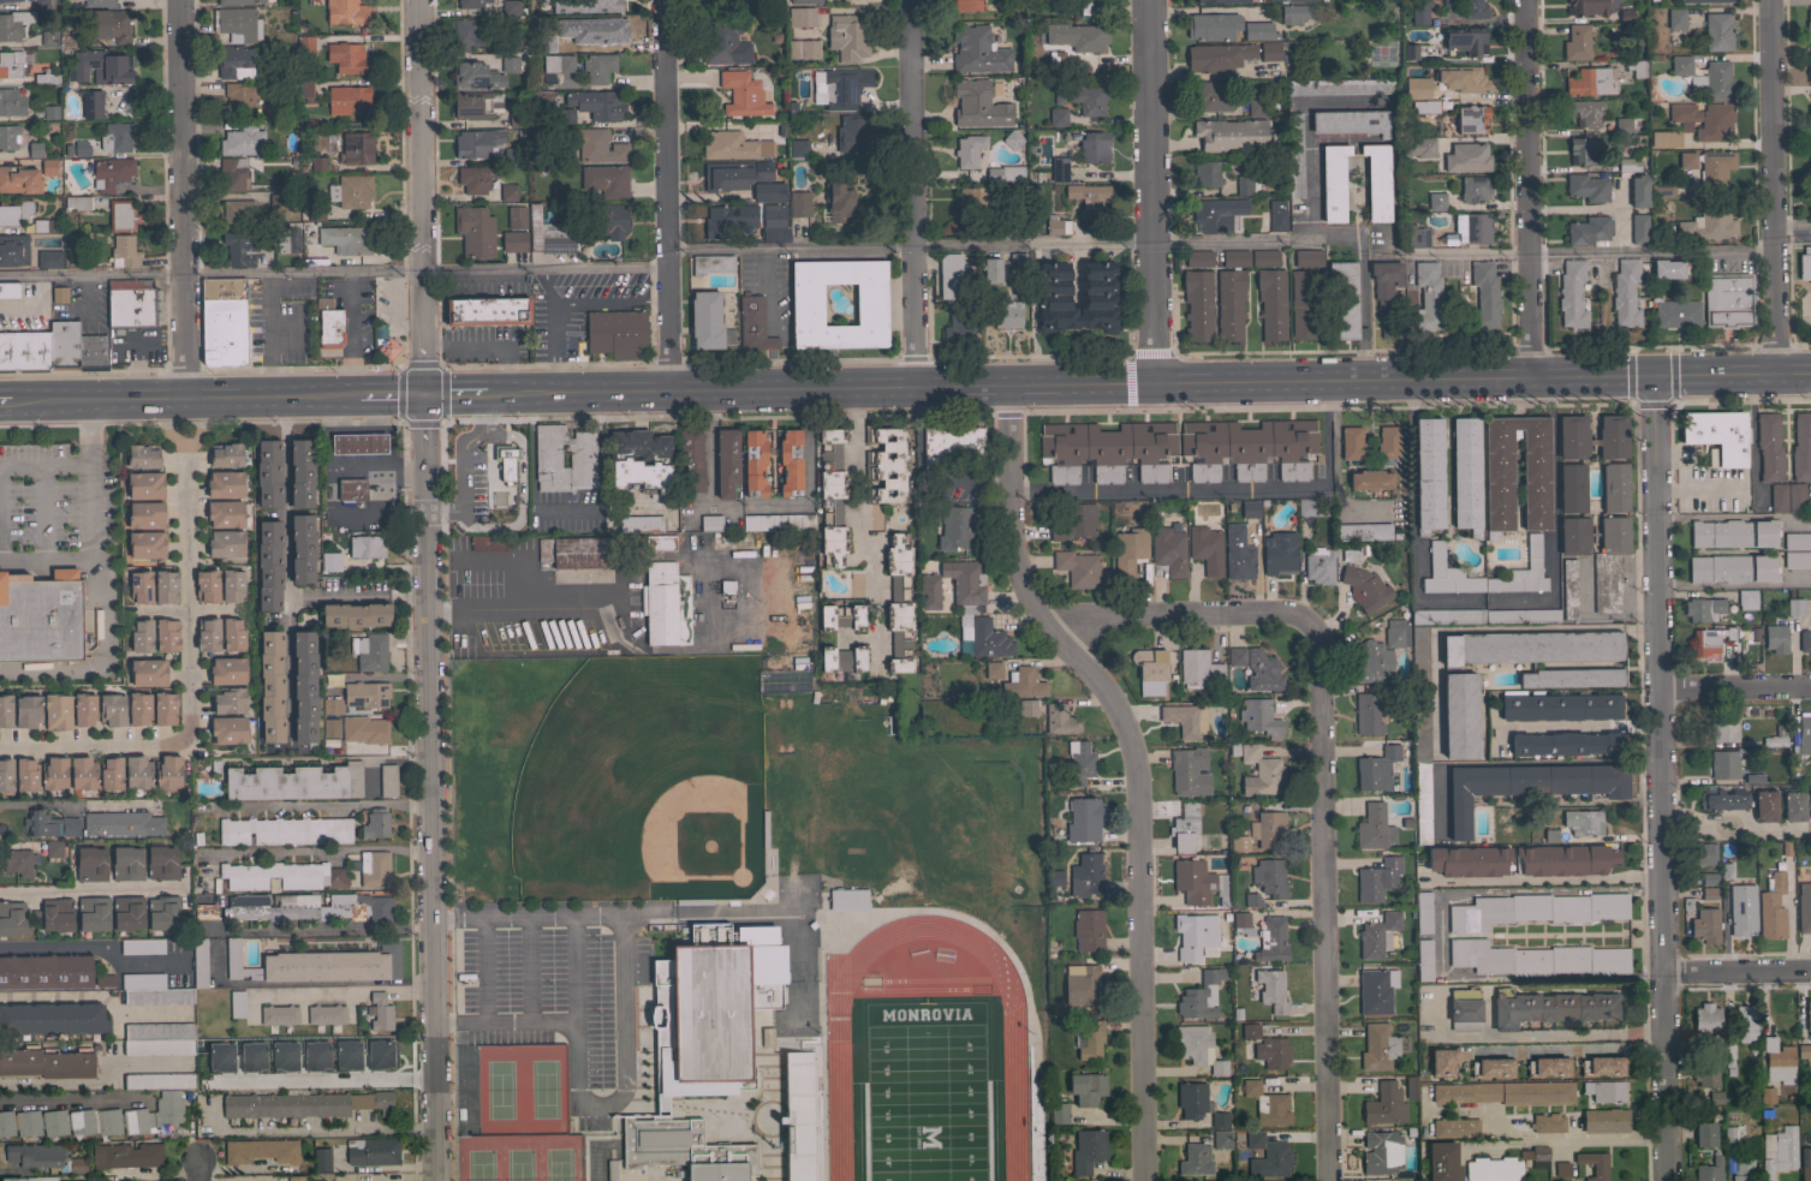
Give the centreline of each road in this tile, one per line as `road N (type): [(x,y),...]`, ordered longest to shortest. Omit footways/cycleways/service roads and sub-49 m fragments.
road 1 (secondary): [(1810,371),(496,392)]
road 2 (residential): [(1007,383),(1007,547),(1015,581),(1119,718),(1133,763),(1139,1180)]
road 3 (residential): [(1038,616),(1294,612),(1309,625),(1323,1180)]
road 4 (residential): [(1652,374),(1667,1180)]
road 5 (residential): [(422,393),(432,1180)]
road 6 (residential): [(184,396),(177,0)]
road 7 (residential): [(422,393),(415,0)]
road 8 (residential): [(668,389),(661,0)]
road 9 (residential): [(913,384),(912,0)]
road 10 (residential): [(1154,381),(1149,0)]
road 11 (residential): [(1529,375),(1526,0)]
road 12 (residential): [(1775,371),(1770,0)]
road 13 (secondary): [(355,394),(30,399)]
road 14 (residential): [(1810,683),(1658,686)]
road 15 (residential): [(1810,971),(1663,973)]

